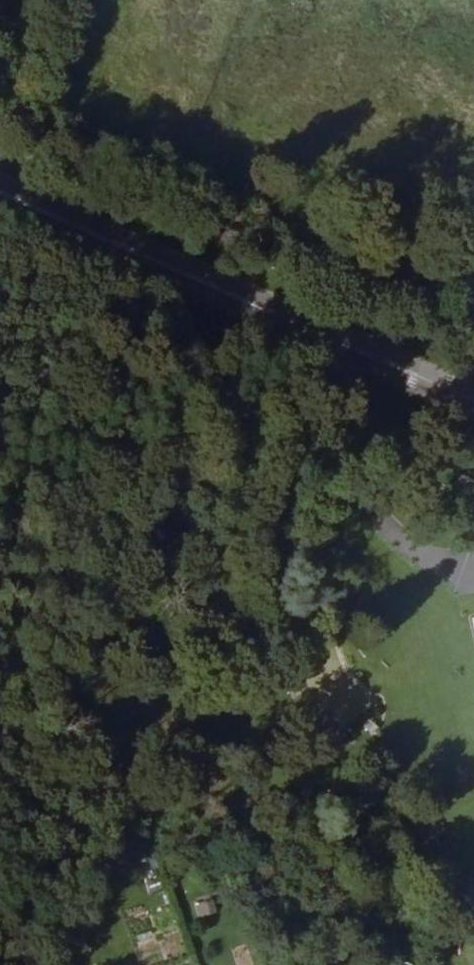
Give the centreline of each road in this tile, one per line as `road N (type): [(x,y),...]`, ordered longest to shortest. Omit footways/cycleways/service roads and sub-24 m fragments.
road 1 (residential): [(473,400),(0,191)]

